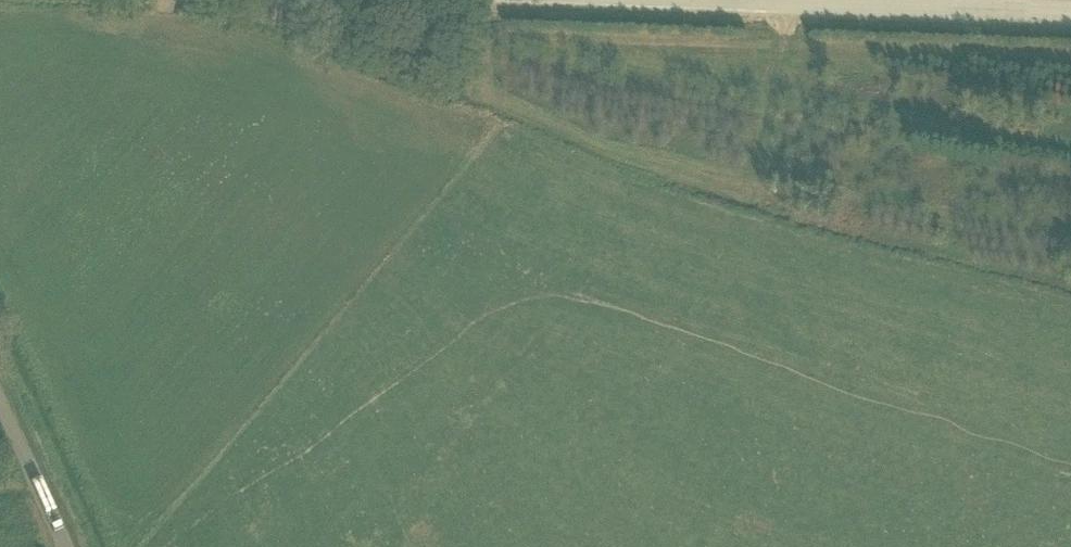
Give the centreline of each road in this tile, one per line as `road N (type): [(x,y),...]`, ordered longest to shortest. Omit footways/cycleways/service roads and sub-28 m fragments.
road 1 (tertiary): [(1070,12),(751,0)]
road 2 (unclassified): [(66,546),(0,393)]

